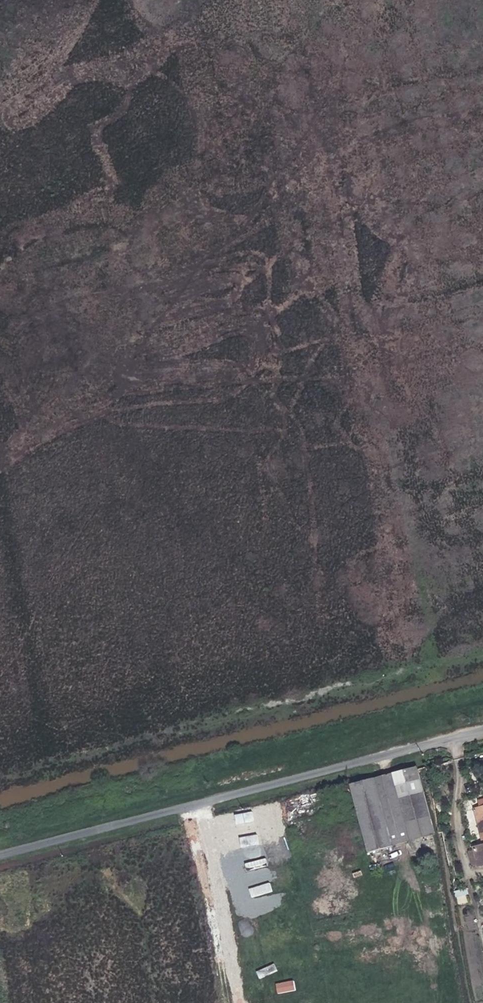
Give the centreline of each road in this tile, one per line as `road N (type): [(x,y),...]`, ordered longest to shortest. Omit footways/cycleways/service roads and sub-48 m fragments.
road 1 (residential): [(482,729),(0,856)]

